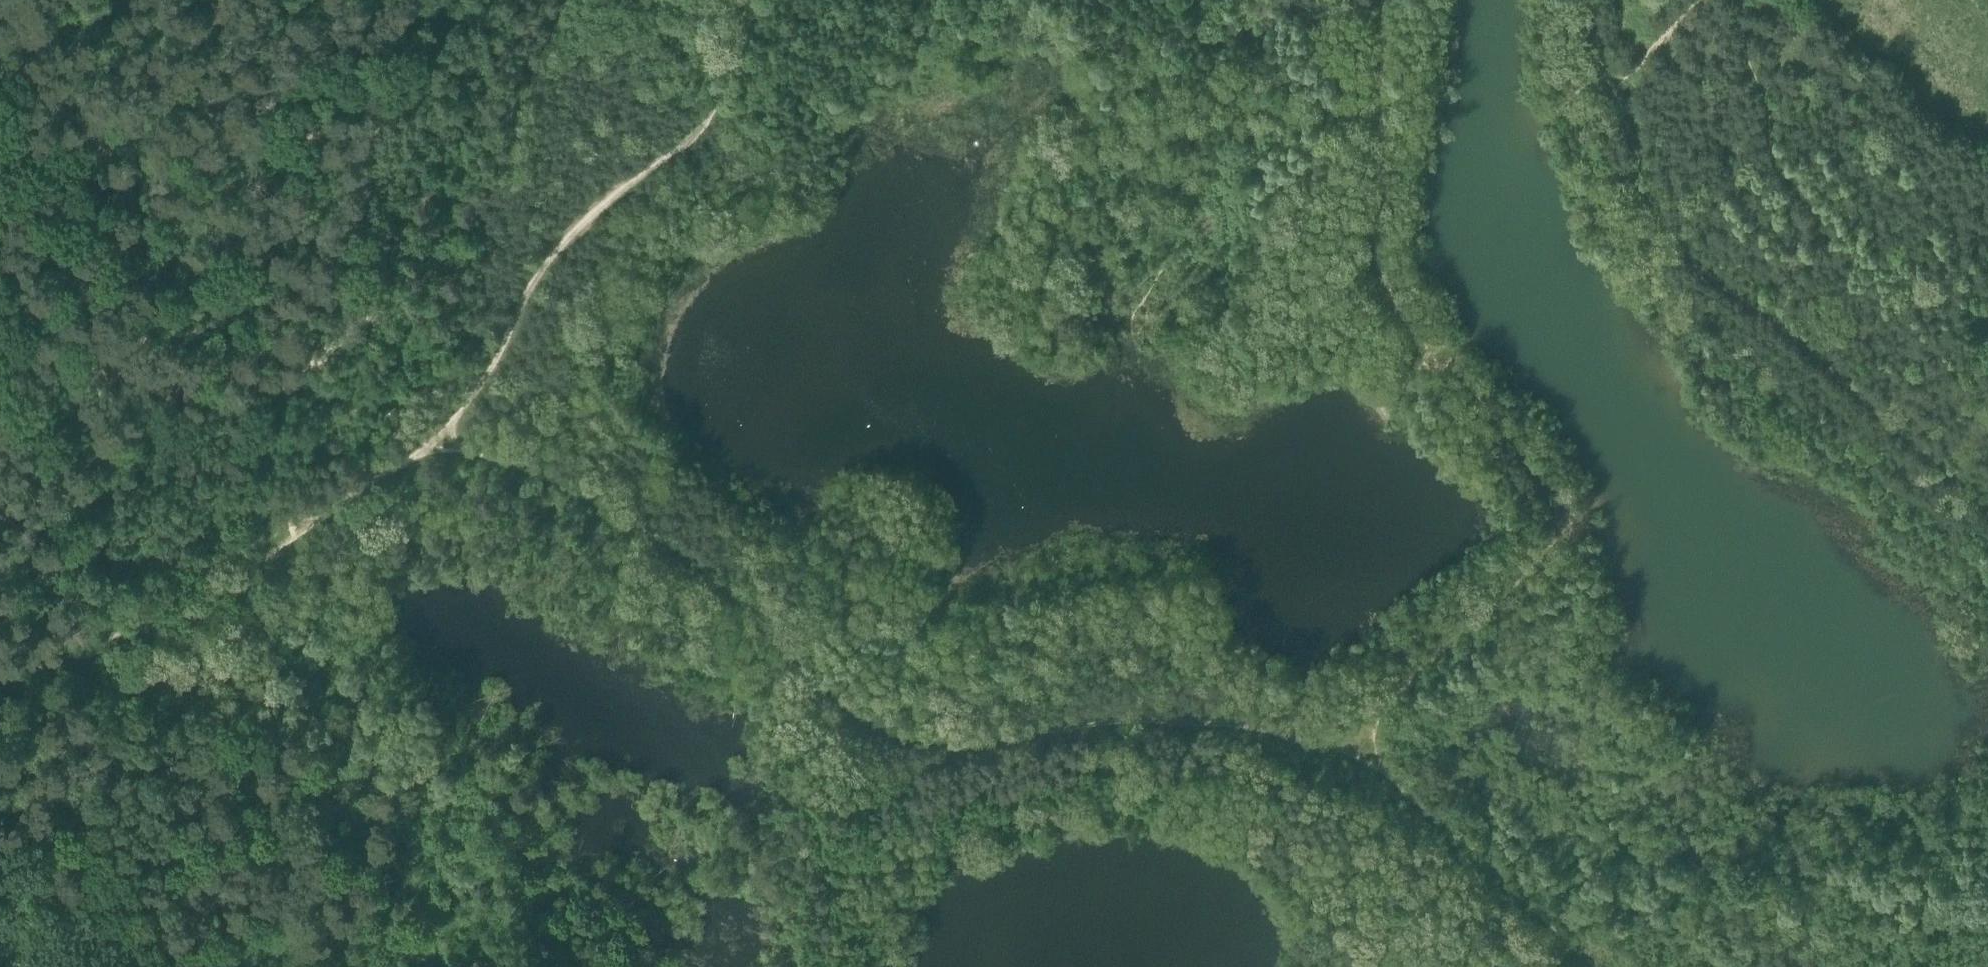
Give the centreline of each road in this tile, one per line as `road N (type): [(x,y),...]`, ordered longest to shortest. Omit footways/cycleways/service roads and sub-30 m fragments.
road 1 (track): [(1388,0),(1383,150),(1371,218),(1386,280),(1416,331),(1539,475),(1556,511),(1555,548),(1367,723),(1323,749)]
road 2 (track): [(275,538),(435,446),(499,363),(553,253),(611,195),(713,130),(752,0)]
road 3 (track): [(1617,82),(1639,158),(1670,232),(1690,257),(1776,305),(1987,491)]

